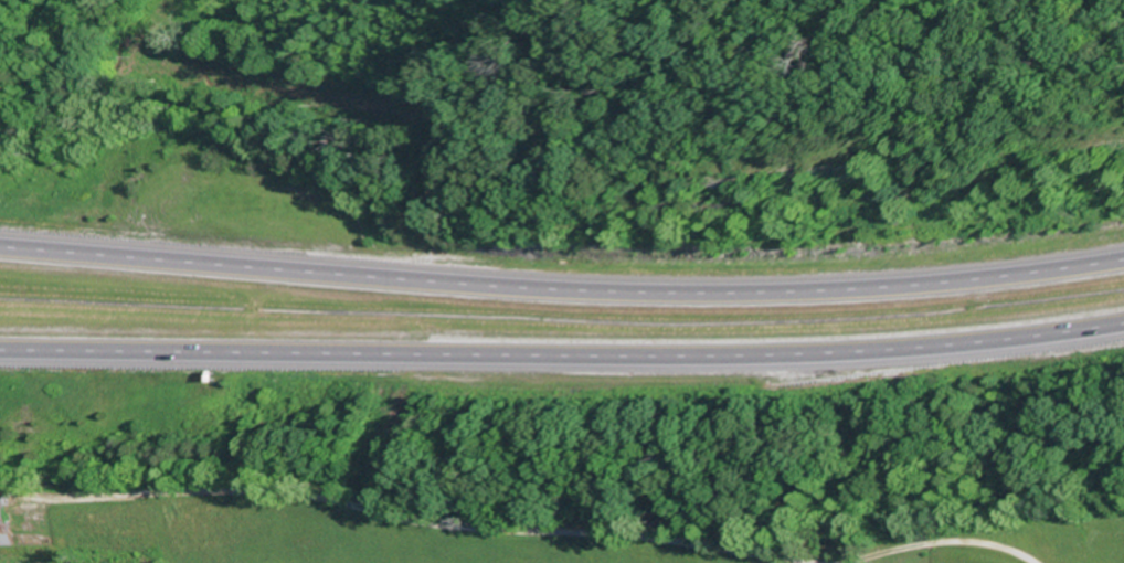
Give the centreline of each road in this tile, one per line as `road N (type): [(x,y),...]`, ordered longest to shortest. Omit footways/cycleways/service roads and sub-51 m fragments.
road 1 (motorway): [(1123,256),(877,286),(641,290),(0,244)]
road 2 (motorway): [(0,356),(725,361),(956,349),(1123,329)]
road 3 (residential): [(0,493),(60,500),(271,492),(431,523),(657,538),(814,562)]

